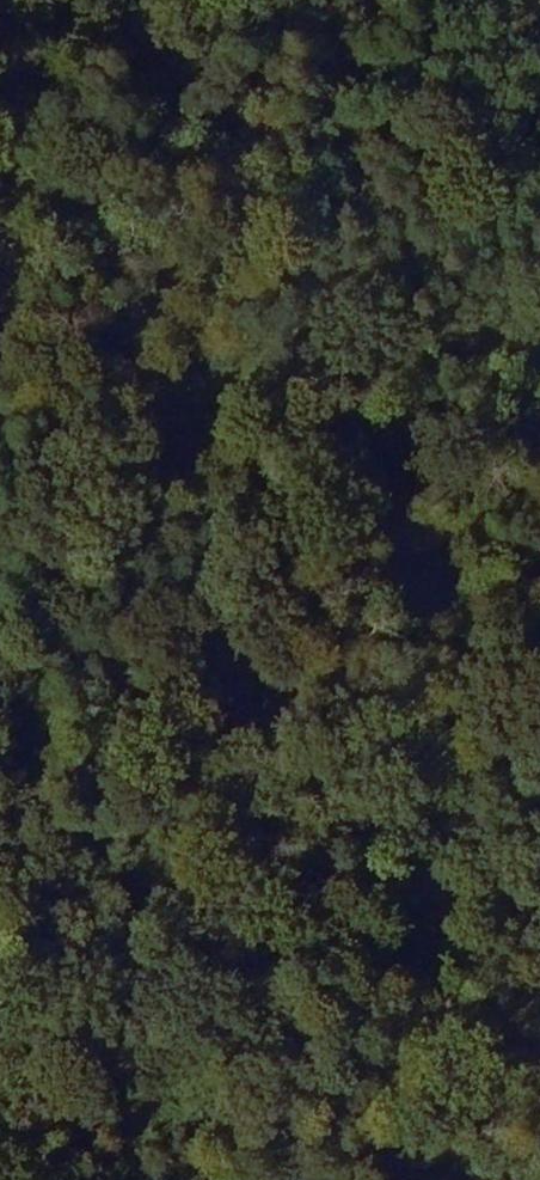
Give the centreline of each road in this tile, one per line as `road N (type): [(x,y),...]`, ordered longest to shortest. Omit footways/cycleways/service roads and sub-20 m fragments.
road 1 (track): [(539,293),(0,396)]

